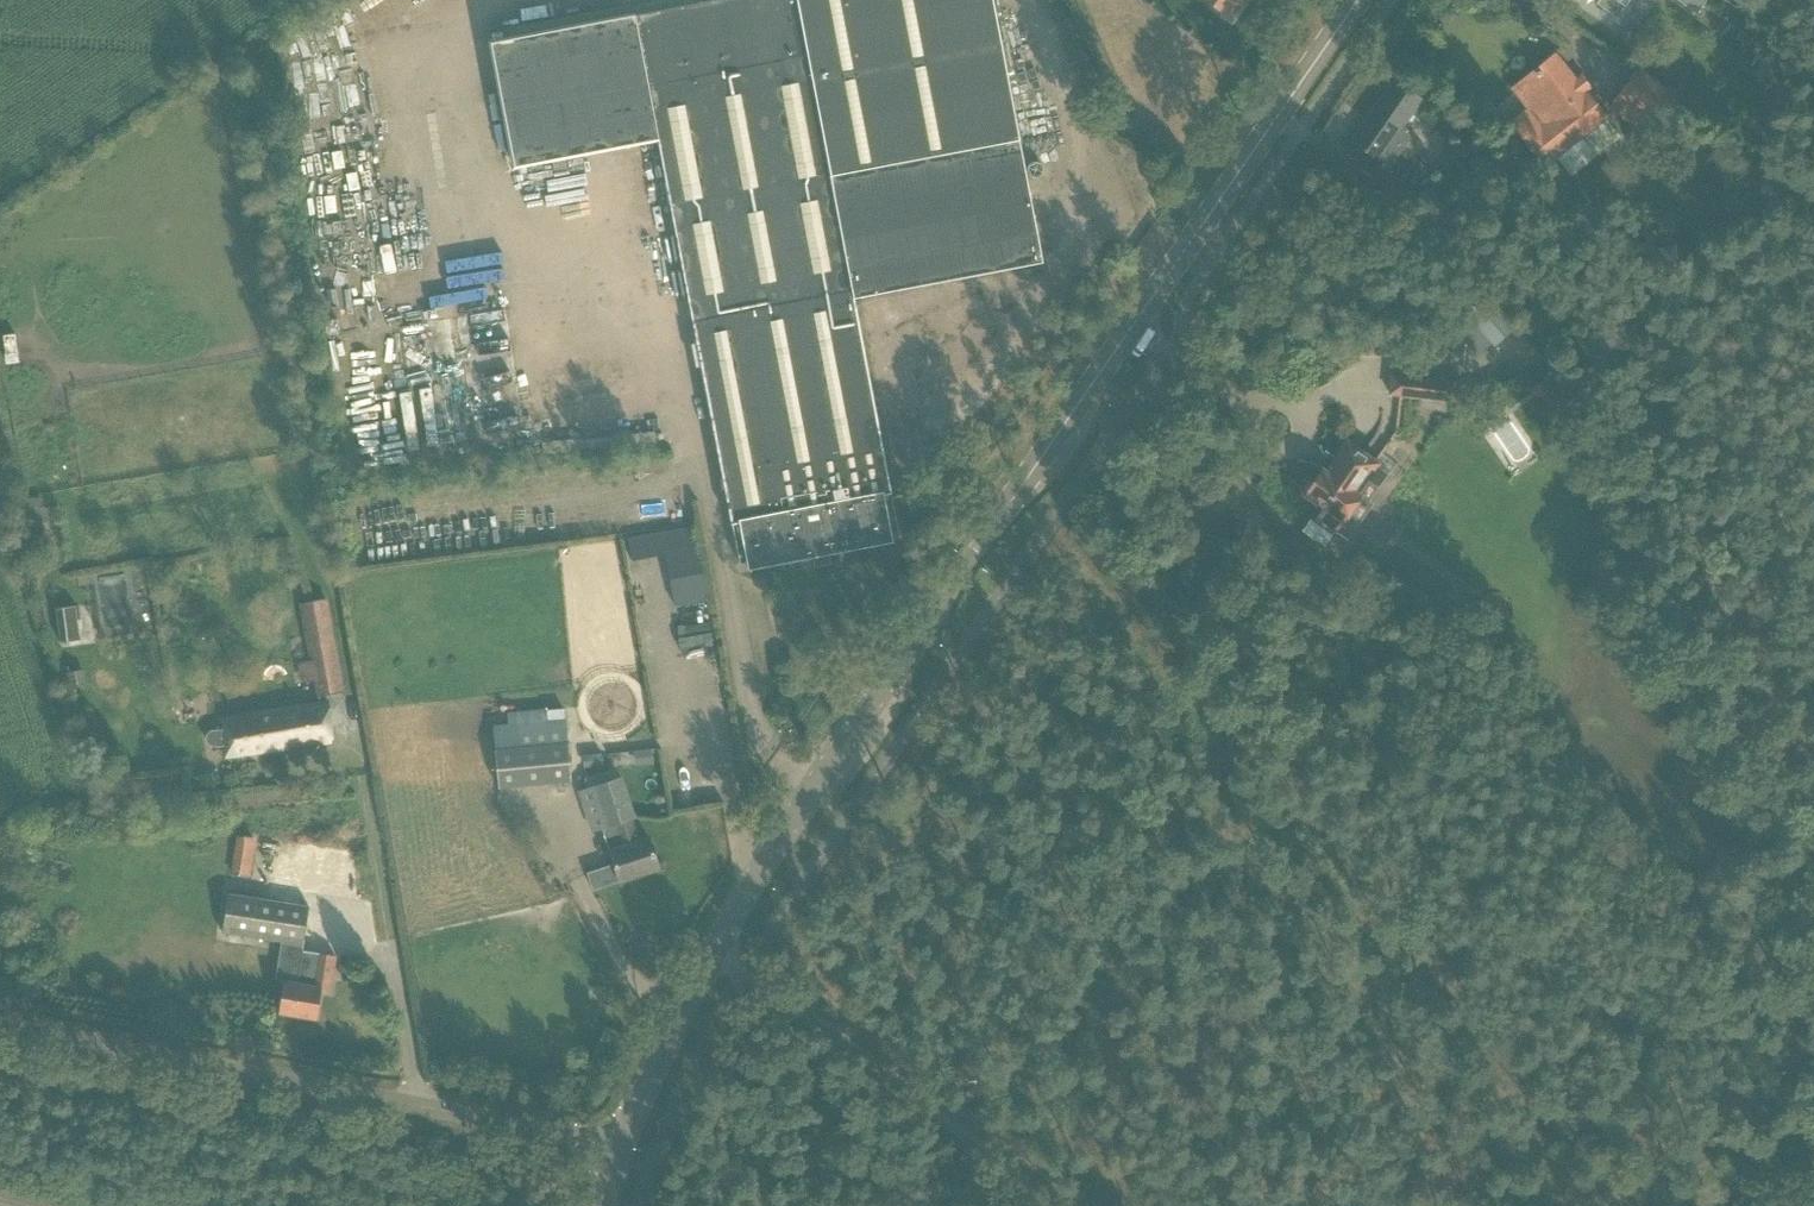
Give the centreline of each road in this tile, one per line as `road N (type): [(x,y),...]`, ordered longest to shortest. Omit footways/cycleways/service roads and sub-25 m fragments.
road 1 (tertiary): [(626,1147),(653,1071),(753,897),(932,616),(1358,0)]
road 2 (unclassified): [(626,1147),(0,1024)]
road 3 (track): [(751,958),(1044,1205)]

